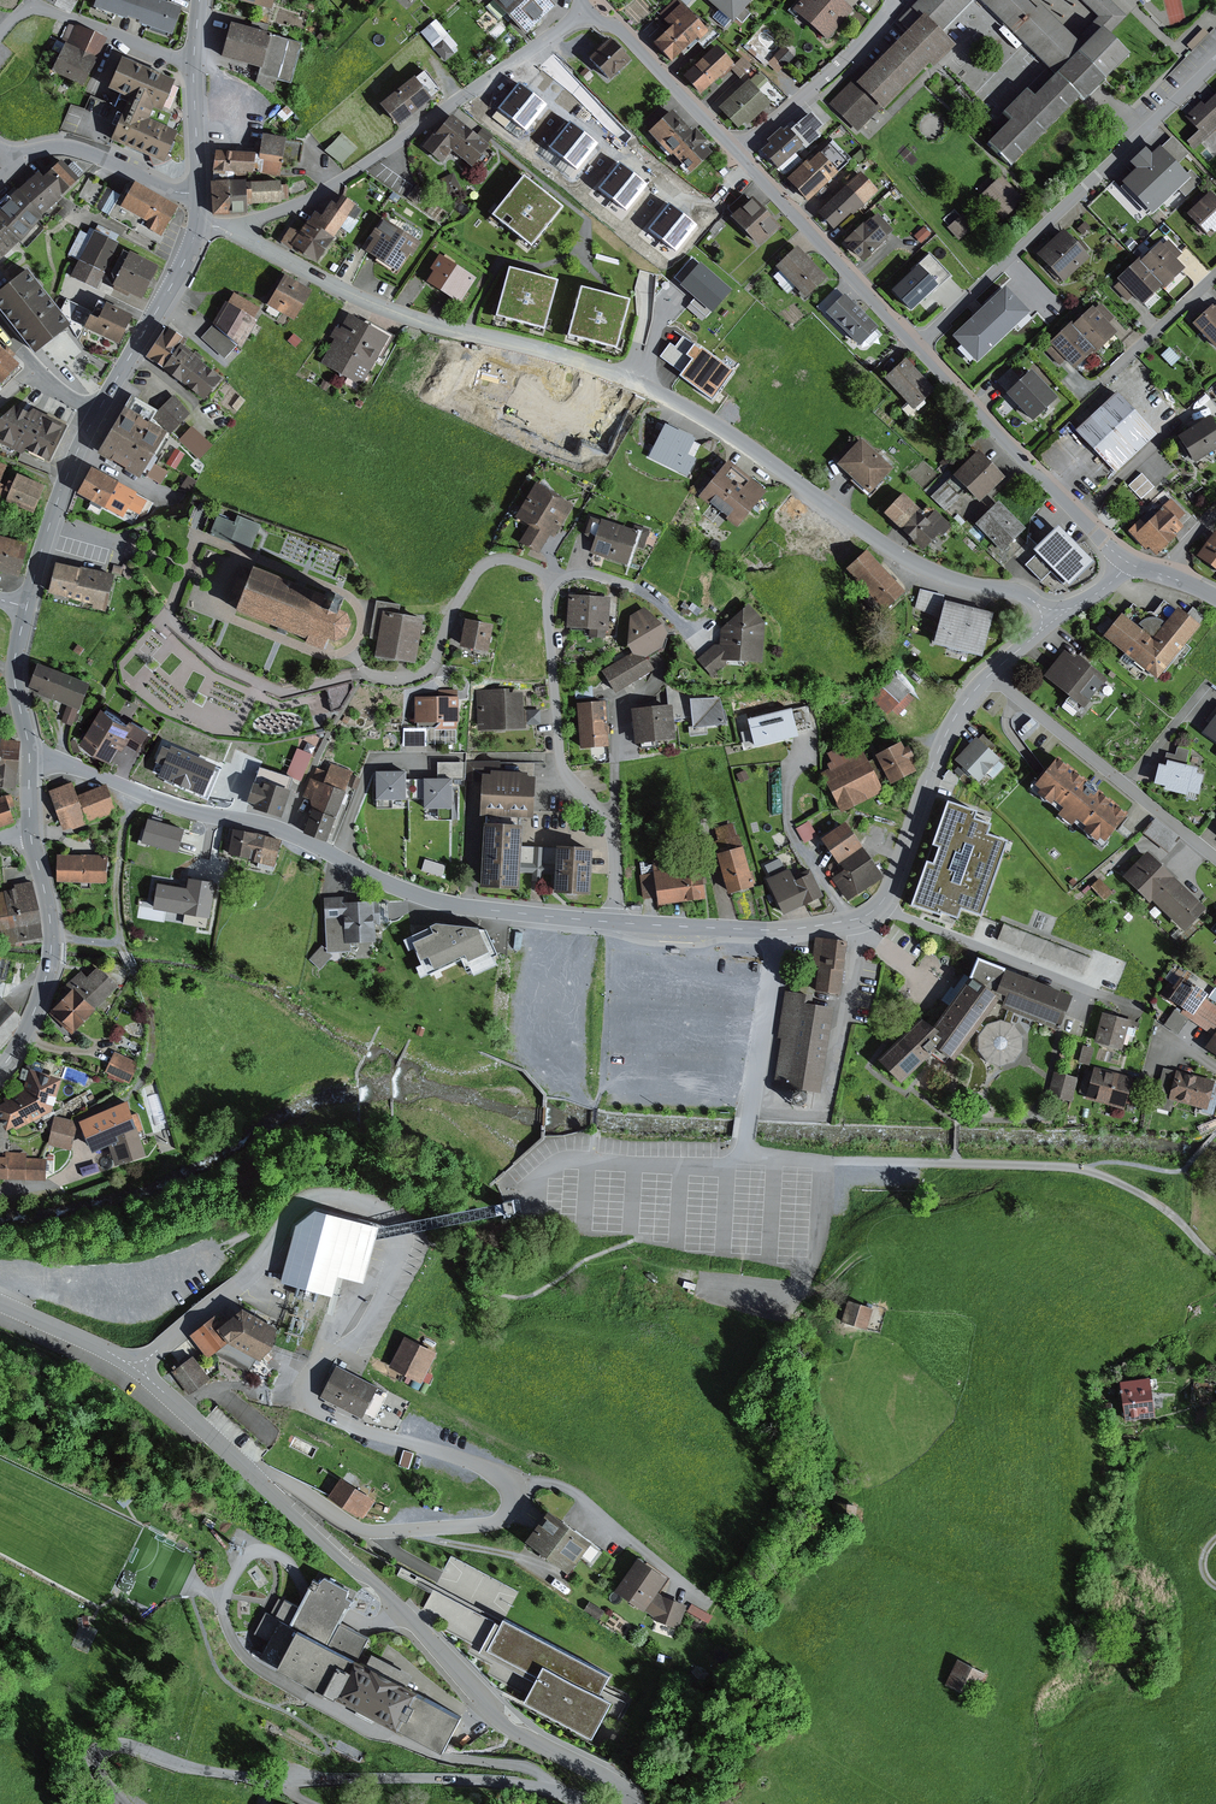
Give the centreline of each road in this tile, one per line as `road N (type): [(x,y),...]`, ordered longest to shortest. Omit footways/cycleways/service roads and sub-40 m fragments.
road 1 (residential): [(256,1475),(280,1479),(373,1533),(495,1524),(513,1505),(512,1484),(497,1472),(334,1420),(309,1403),(314,1376),(353,1343),(384,1292),(396,1251),(390,1217),(334,1196),(306,1202),(248,1277),(138,1371)]
road 2 (residential): [(1049,616),(1015,591),(922,567),(727,432),(652,391),(544,348),(353,295),(229,228)]
road 3 (residential): [(29,760),(63,763),(176,806),(285,831),(445,904),(614,922)]
road 4 (unclassified): [(583,1803),(562,1792),(495,1781),(218,1774),(112,1746),(93,1766),(122,1803)]
road 5 (unclassified): [(256,1475),(352,1571),(373,1581),(497,1717),(618,1783),(635,1803)]
road 6 (track): [(822,1160),(1085,1170),(1155,1202),(1215,1261)]
road 7 (residential): [(587,10),(320,193),(229,228)]
road 8 (residential): [(916,348),(1215,63)]
road 9 (residential): [(777,931),(846,921),(882,903),(949,728),(991,673)]
road 10 (residential): [(614,922),(613,829),(569,778),(562,756),(548,617),(557,583)]
road 11 (residential): [(916,348),(1128,562)]
road 12 (track): [(134,790),(116,900),(120,941),(153,1027),(141,1081)]
road 13 (residential): [(1215,859),(991,673)]
road 14 (residential): [(736,152),(916,348)]
road 15 (residential): [(557,583),(524,565),(490,562),(464,591),(426,672),(388,679),(365,673)]
road 16 (unclassified): [(31,835),(50,917),(50,964),(36,1009),(0,1071)]
road 17 (unclassified): [(777,931),(747,1156)]
road 18 (residential): [(736,152),(849,55),(894,0)]
road 19 (unclassified): [(198,225),(96,414)]
road 20 (residential): [(587,10),(615,25),(736,152)]
road 21 (unclassified): [(96,414),(65,482),(27,607)]
road 22 (residential): [(15,162),(33,151),(74,148),(170,190),(199,193)]
road 23 (residential): [(32,8),(194,62)]
road 24 (residential): [(614,922),(777,931)]
road 25 (unclassified): [(138,1371),(256,1475)]
road 26 (unclassified): [(27,607),(14,674),(29,760)]
road 27 (unclassified): [(0,1303),(138,1371)]
road 28 (unclassified): [(194,62),(199,193)]

